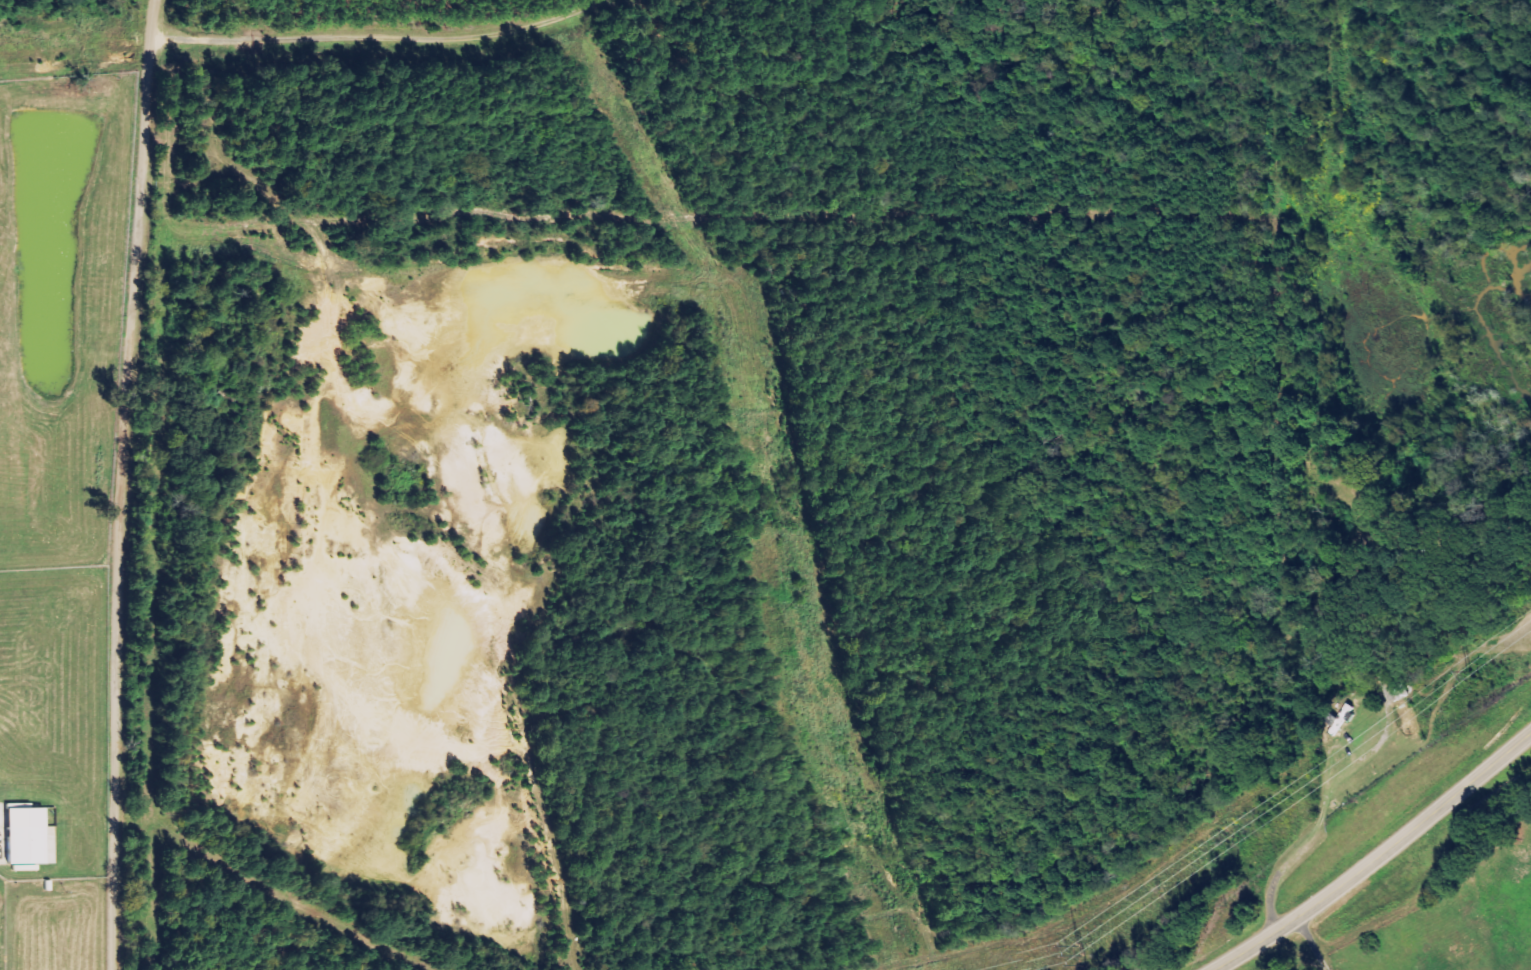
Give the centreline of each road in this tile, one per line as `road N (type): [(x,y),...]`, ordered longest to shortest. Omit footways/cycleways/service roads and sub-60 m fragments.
road 1 (residential): [(111,969),(116,617),(157,0)]
road 2 (secondary): [(1213,969),(1284,926),(1530,732)]

